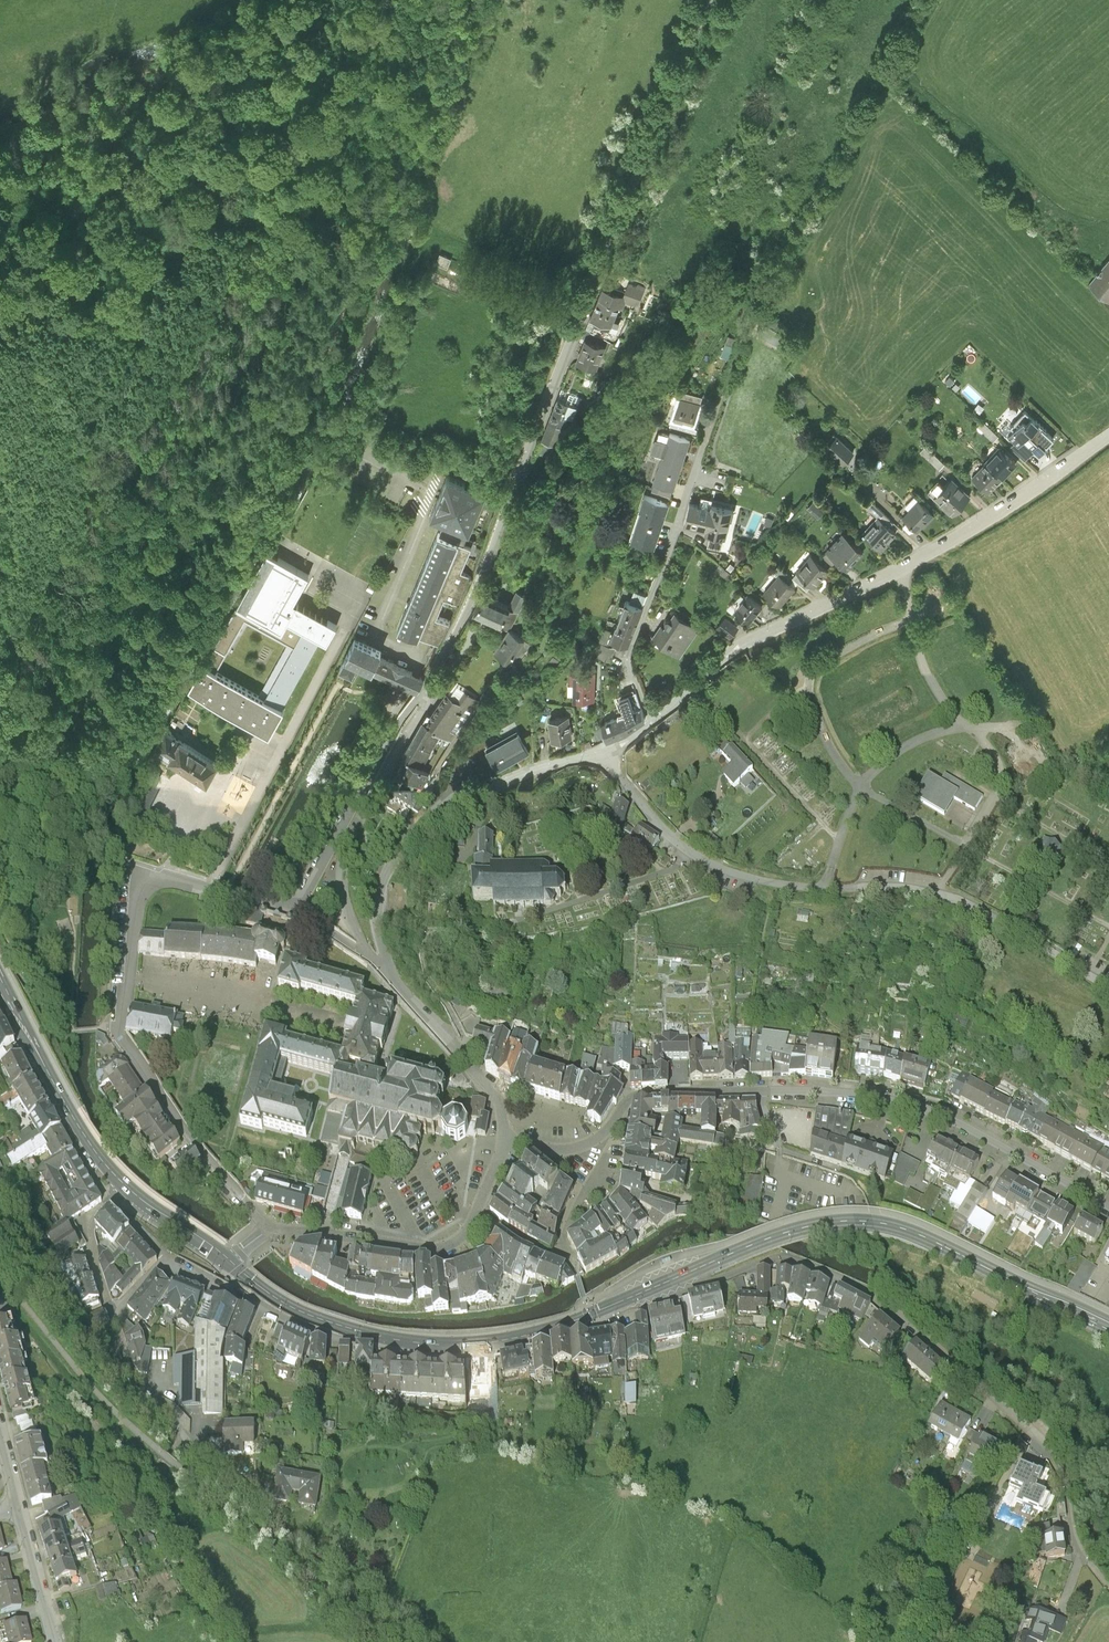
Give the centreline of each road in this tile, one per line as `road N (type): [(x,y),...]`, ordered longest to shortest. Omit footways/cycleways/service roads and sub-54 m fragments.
road 1 (residential): [(370,958),(347,914),(342,875),(354,833),(425,705),(478,583),(711,0)]
road 2 (residential): [(677,1275),(705,1281),(776,1257),(859,1283),(885,1300),(1054,1451),(1077,1541),(1108,1582)]
road 3 (residential): [(1108,996),(965,910),(770,886),(726,873),(686,851),(649,814),(607,752)]
road 4 (residential): [(653,721),(746,644),(898,571),(1108,434)]
road 5 (residential): [(1108,1206),(930,1111),(849,1093),(638,1094),(612,1125)]
road 6 (secondary): [(677,1275),(778,1233),(870,1221),(929,1235),(1108,1326)]
road 7 (residential): [(370,958),(296,909),(163,875),(140,889),(118,1018)]
road 8 (residential): [(388,975),(379,911),(402,857),(495,785),(607,752)]
road 9 (residential): [(653,721),(629,649),(725,388)]
road 10 (secondary): [(384,1333),(513,1337),(551,1329),(677,1275)]
road 11 (residential): [(259,1497),(138,1375),(108,1295)]
road 12 (residential): [(118,1018),(195,1141),(268,1226)]
road 13 (residential): [(164,1249),(224,1289),(309,1327),(350,1337),(384,1333)]
road 14 (residential): [(476,1213),(563,1254),(562,1240),(617,1139),(612,1125)]
road 15 (secondary): [(0,980),(76,1114),(124,1176)]
road 16 (residential): [(476,1213),(459,1236),(421,1246),(268,1226)]
road 17 (residential): [(511,1143),(498,1098),(388,975)]
road 18 (track): [(725,388),(757,307),(745,294),(721,293),(674,334)]
road 19 (secondary): [(226,1256),(309,1311),(384,1333)]
road 20 (residential): [(53,1641),(21,1509)]
road 21 (secondary): [(124,1176),(226,1256)]

